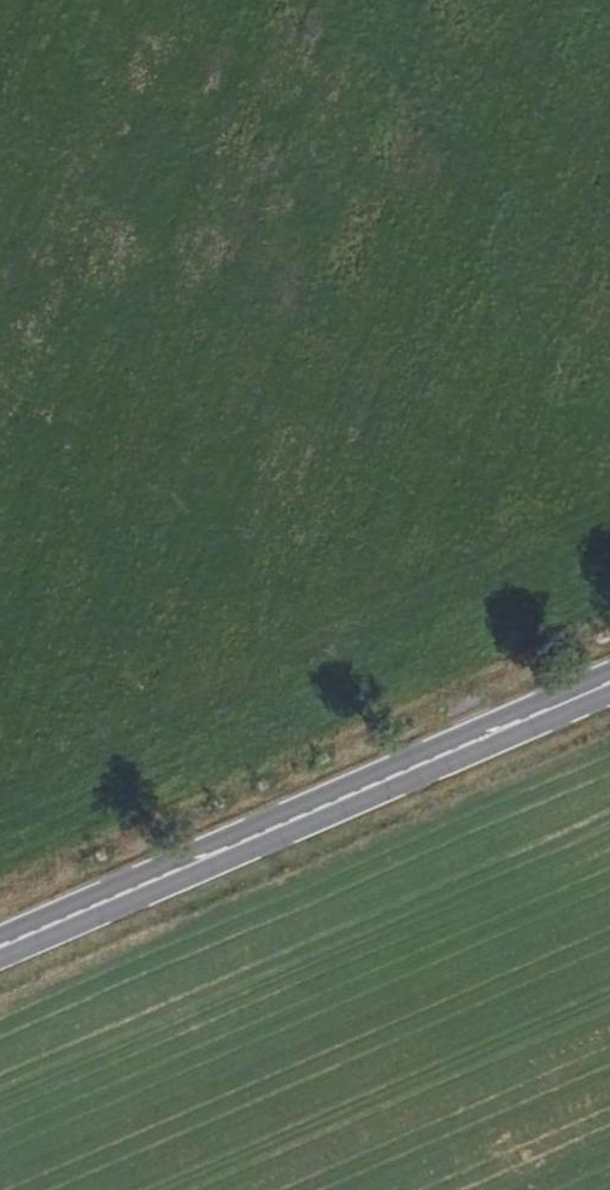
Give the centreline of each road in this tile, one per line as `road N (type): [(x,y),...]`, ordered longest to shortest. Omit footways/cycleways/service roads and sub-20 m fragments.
road 1 (primary): [(0,947),(609,683)]

